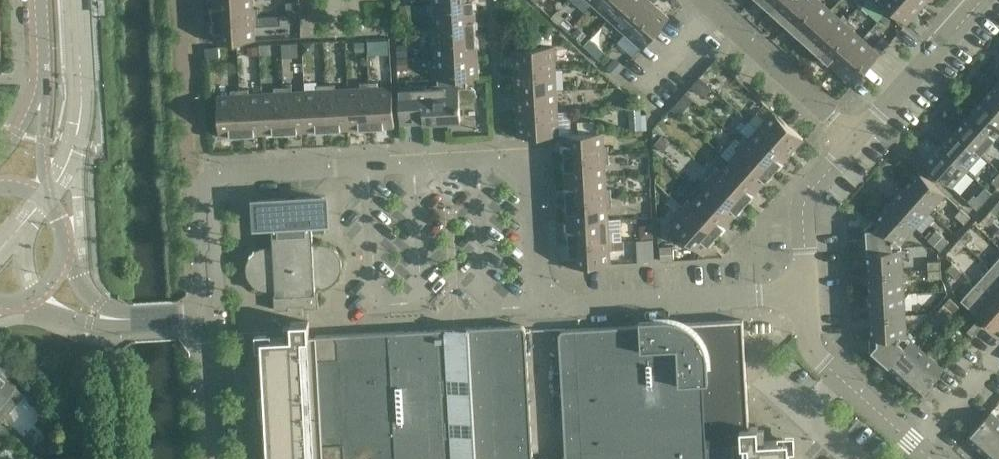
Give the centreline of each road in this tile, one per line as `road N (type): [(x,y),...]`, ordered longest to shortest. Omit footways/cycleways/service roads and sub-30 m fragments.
road 1 (residential): [(204,315),(199,202),(213,181),(369,167),(533,159),(540,283),(550,298)]
road 2 (residential): [(807,292),(572,306),(550,298)]
road 3 (residential): [(853,145),(695,0)]
road 4 (residential): [(916,451),(817,360),(807,292)]
road 5 (residential): [(853,145),(982,0)]
road 6 (residential): [(807,292),(806,197),(853,145)]
road 7 (unclassified): [(214,458),(204,315)]
road 8 (residential): [(916,451),(998,359)]

